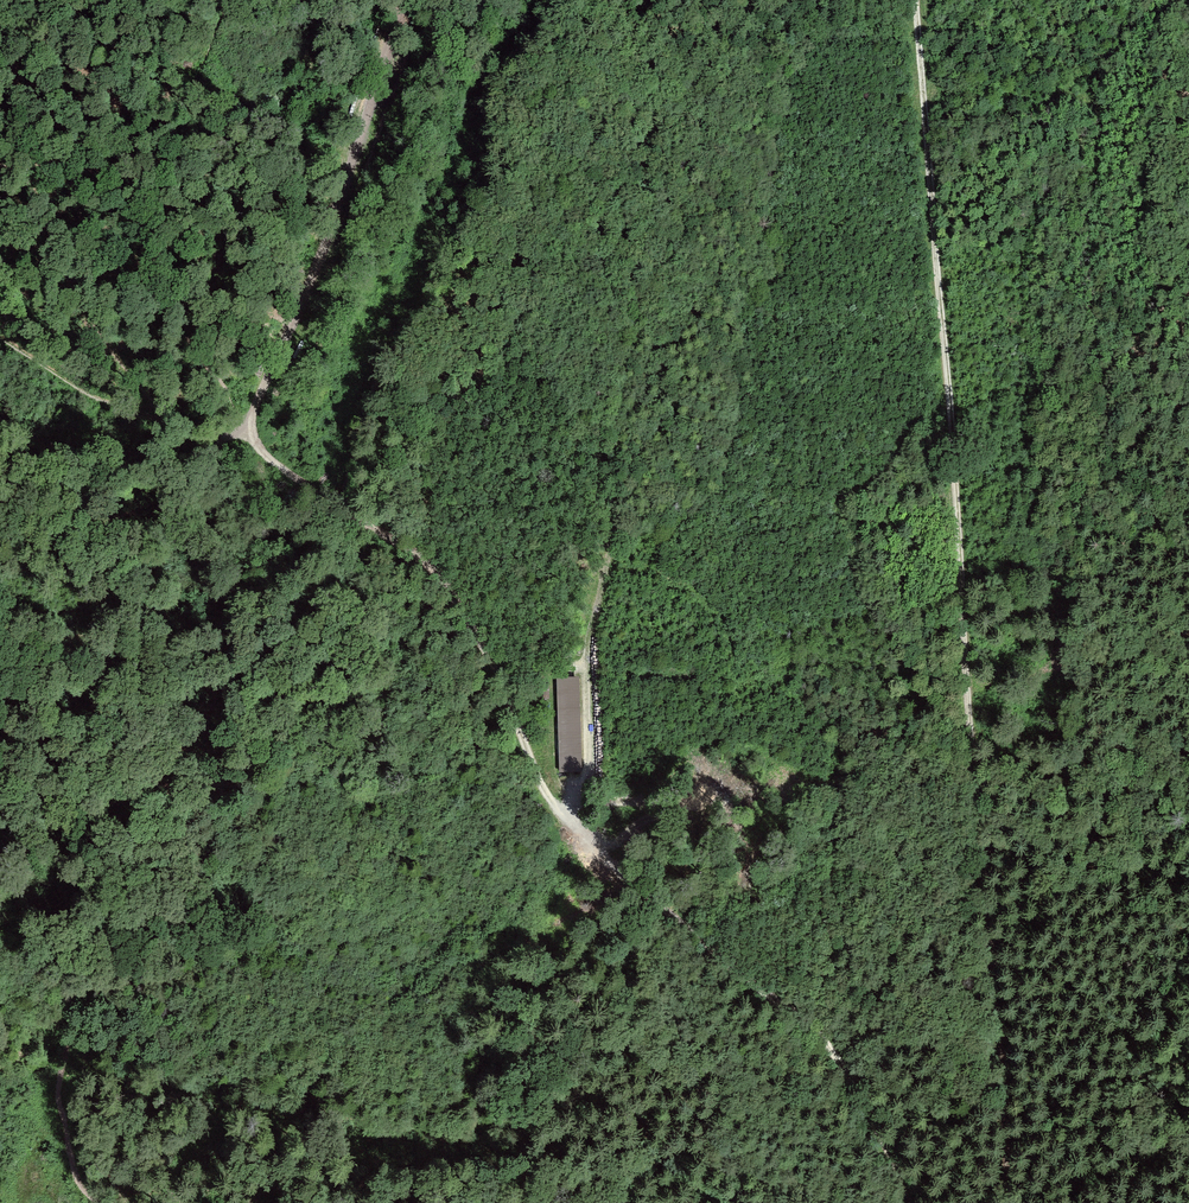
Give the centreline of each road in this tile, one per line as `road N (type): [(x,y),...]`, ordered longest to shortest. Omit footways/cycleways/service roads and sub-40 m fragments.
road 1 (track): [(1017,1202),(919,0)]
road 2 (track): [(605,851),(601,648),(639,325),(674,207),(707,0)]
road 3 (track): [(911,1202),(821,1035),(638,889),(537,792),(507,702),(439,577)]
road 4 (track): [(254,428),(364,158),(411,0)]
road 5 (track): [(685,1202),(577,1169),(542,1166),(478,1175),(420,1202)]
road 6 (track): [(254,428),(262,453),(439,577)]

